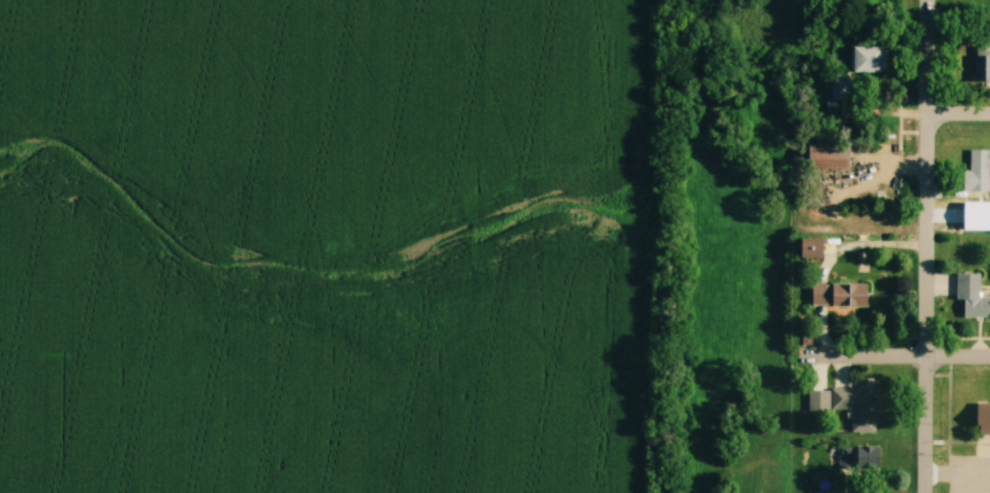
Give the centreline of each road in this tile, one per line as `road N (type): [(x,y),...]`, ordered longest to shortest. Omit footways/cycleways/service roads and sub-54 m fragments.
road 1 (residential): [(928,492),(930,0)]

